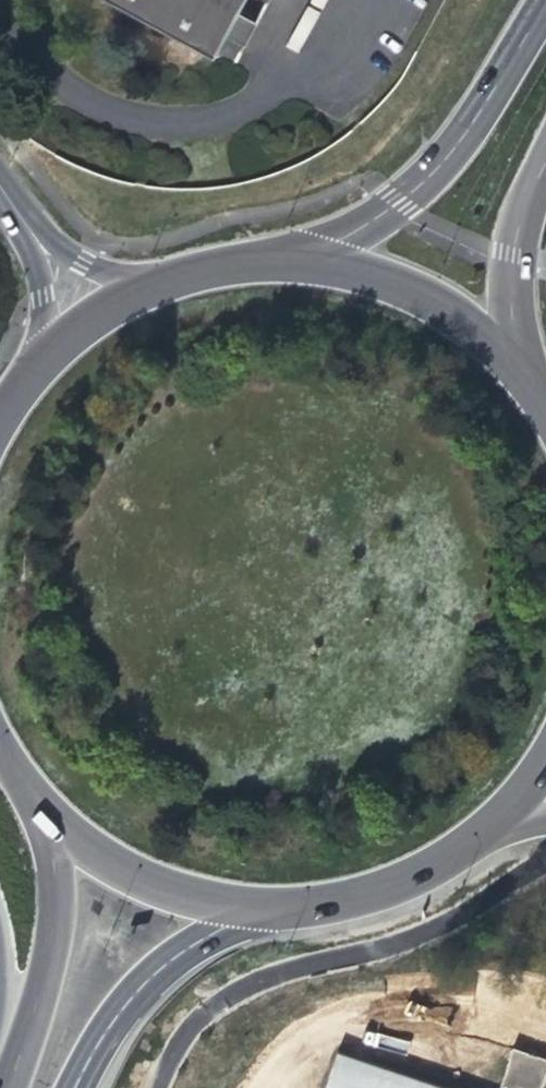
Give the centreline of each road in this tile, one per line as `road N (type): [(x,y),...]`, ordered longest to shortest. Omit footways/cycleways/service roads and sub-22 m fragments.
road 1 (primary): [(545,2),(473,134),(335,268)]
road 2 (primary): [(72,1087),(117,1010),(147,975),(217,925),(271,905)]
road 3 (primary): [(59,825),(40,986),(6,1087)]
road 4 (primary): [(59,825),(158,884),(271,905)]
road 5 (primary): [(506,363),(506,258),(517,207),(545,145)]
road 6 (primary): [(271,905),(375,888),(467,838)]
road 7 (primary): [(506,363),(428,302),(335,268)]
road 8 (primary): [(335,268),(238,263),(153,284)]
road 9 (unclassified): [(153,284),(85,262),(27,225)]
road 10 (unclassified): [(27,225),(45,277),(46,353)]
road 11 (primary): [(153,284),(93,315),(46,353)]

